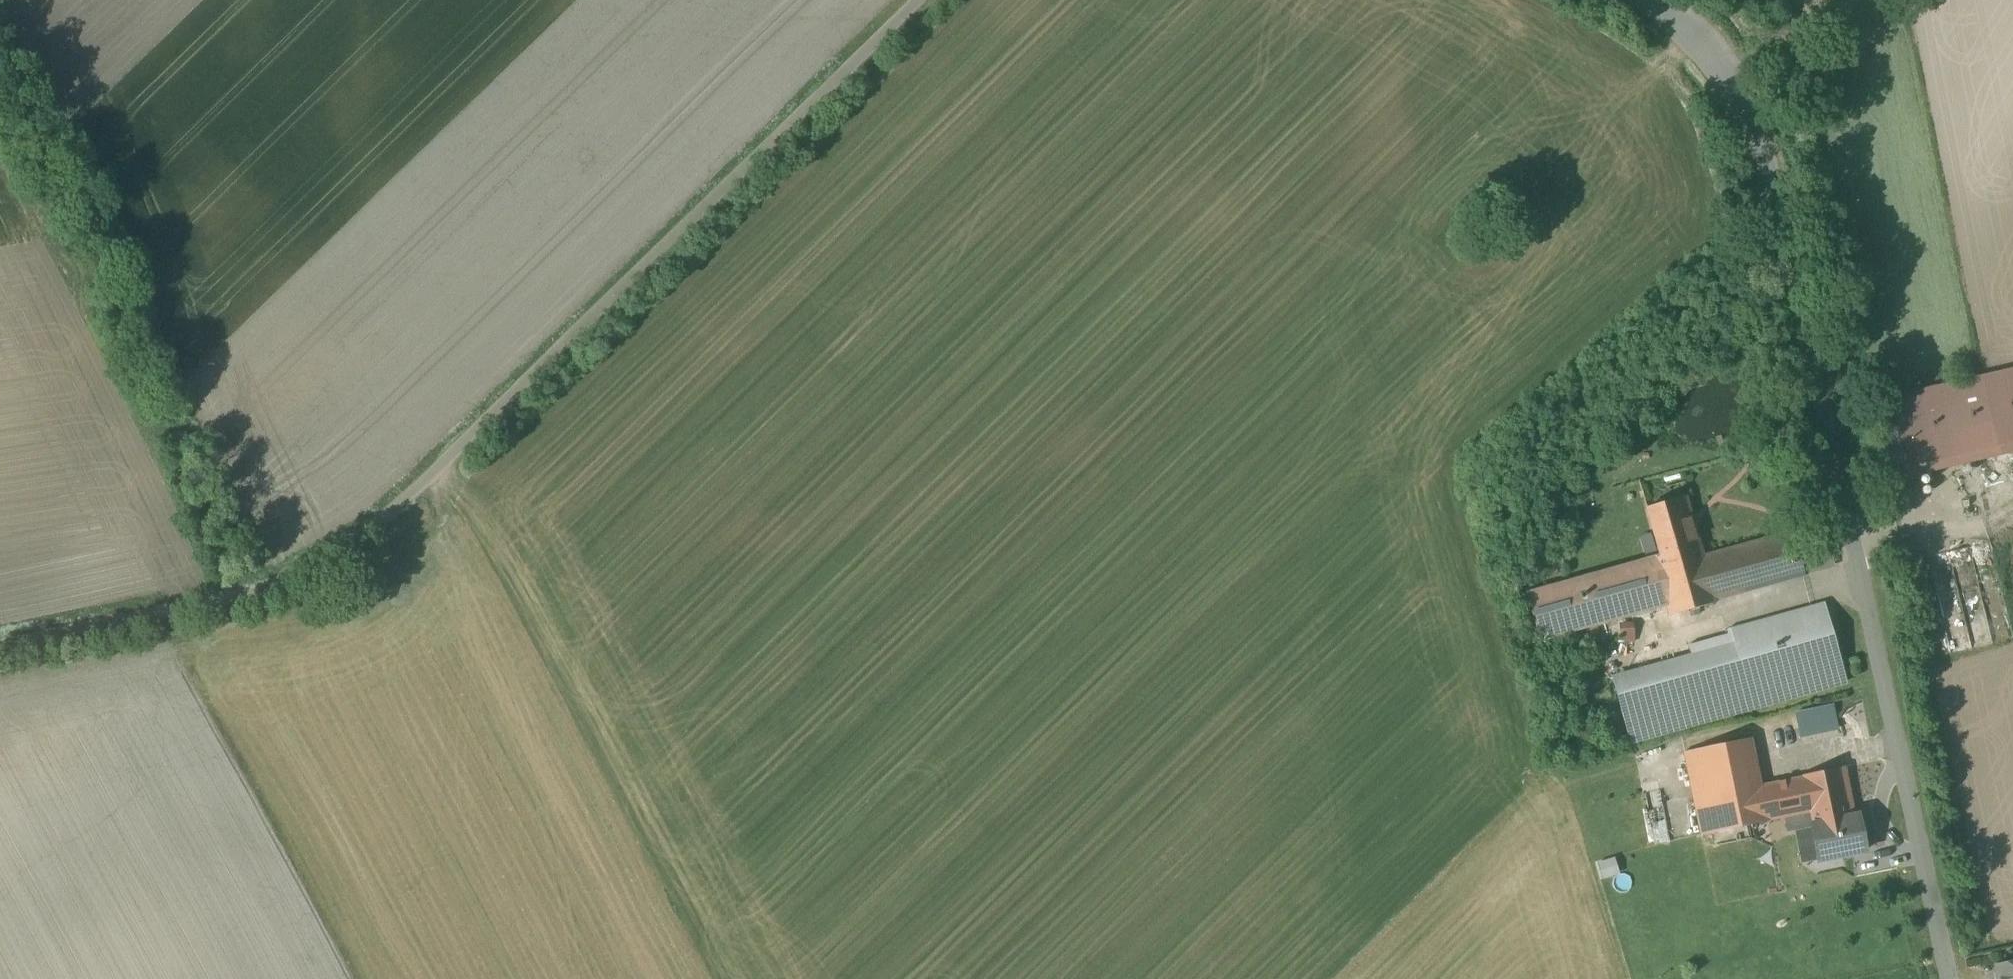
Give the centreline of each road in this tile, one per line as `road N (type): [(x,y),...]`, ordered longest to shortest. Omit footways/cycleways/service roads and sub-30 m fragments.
road 1 (unclassified): [(916,0),(375,526),(304,572),(256,590),(0,646)]
road 2 (unclassified): [(1640,0),(1694,40),(1723,77),(1766,165),(1948,978)]

